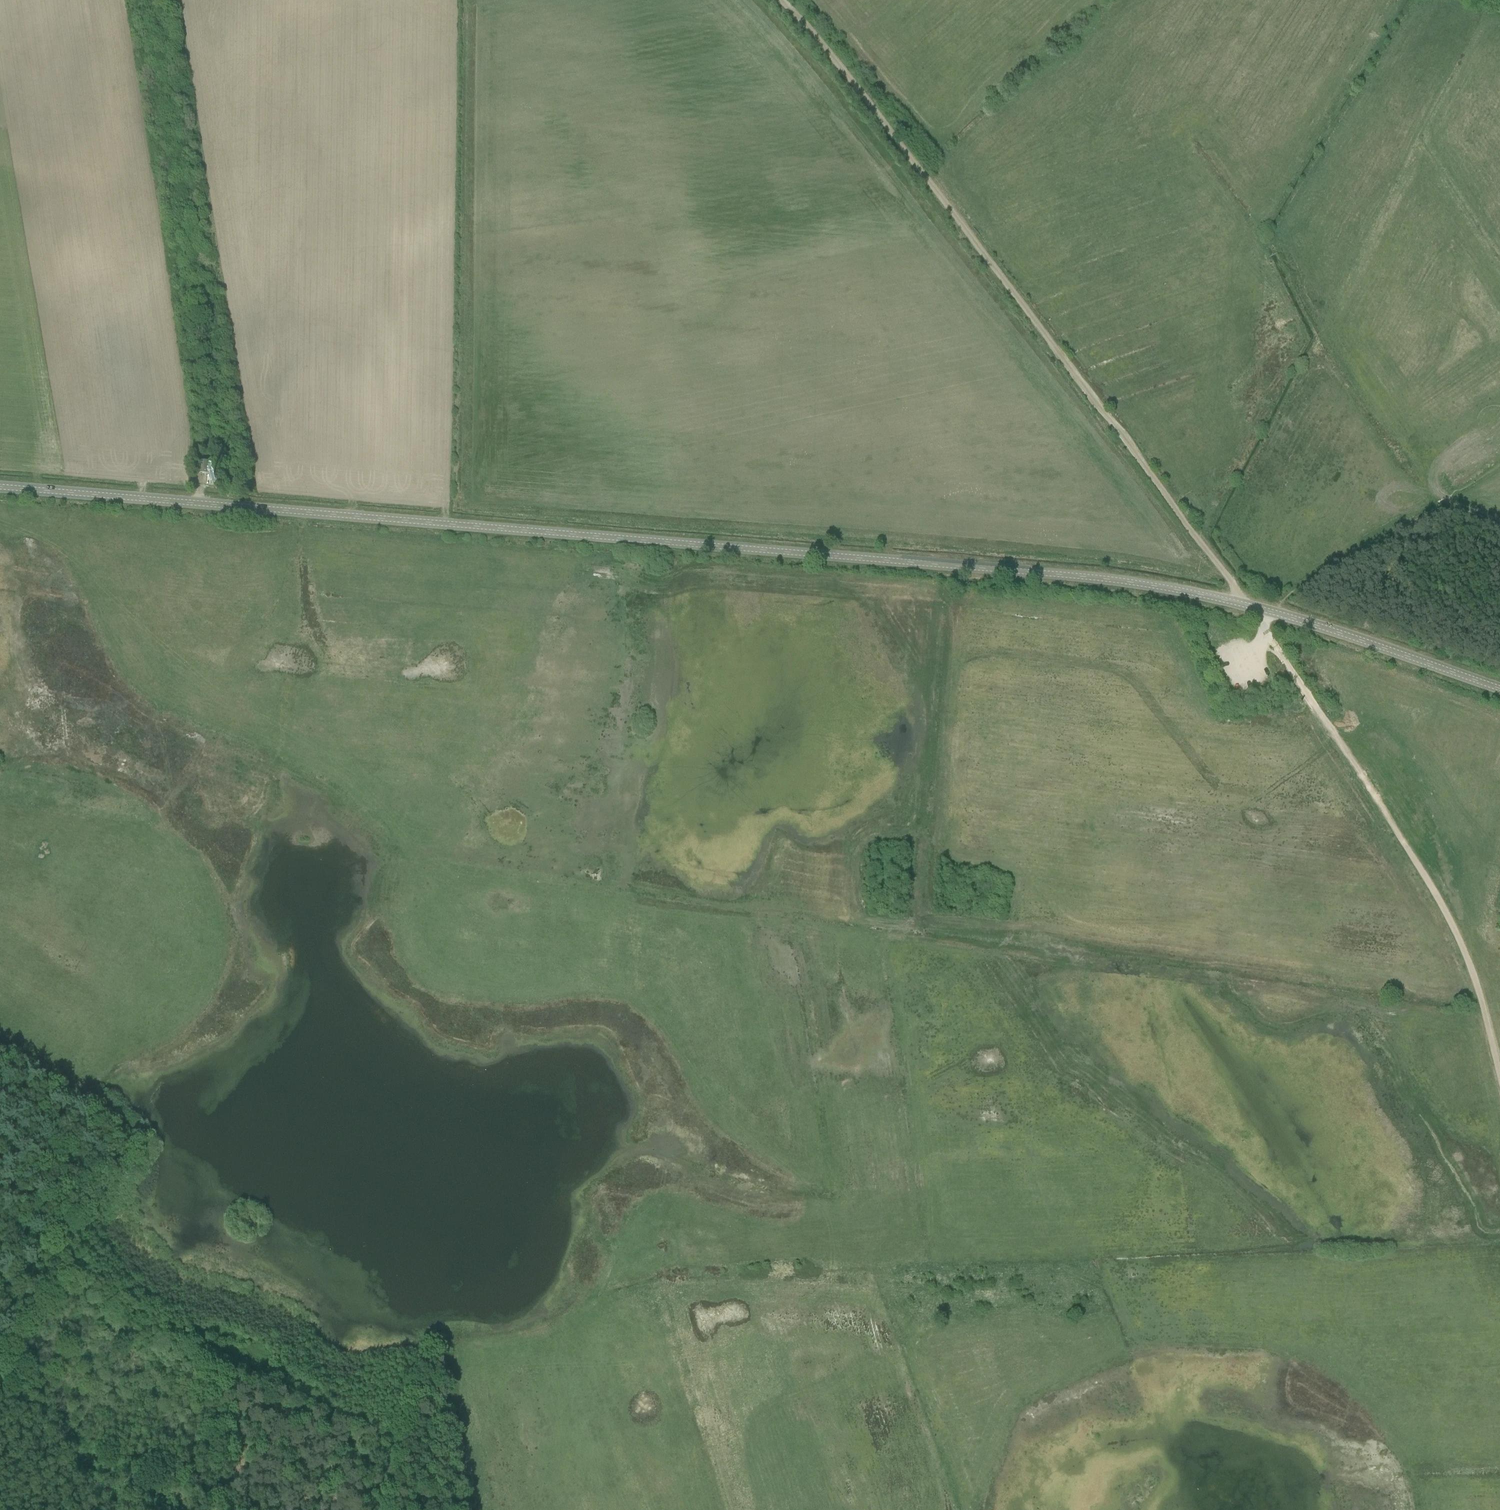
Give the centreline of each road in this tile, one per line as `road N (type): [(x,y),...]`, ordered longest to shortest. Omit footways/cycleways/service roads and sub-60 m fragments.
road 1 (track): [(1499,1078),(1456,933),(1266,633),(835,64),(776,0)]
road 2 (tertiary): [(0,487),(1108,579),(1270,612)]
road 3 (tertiary): [(1499,689),(1270,612)]

